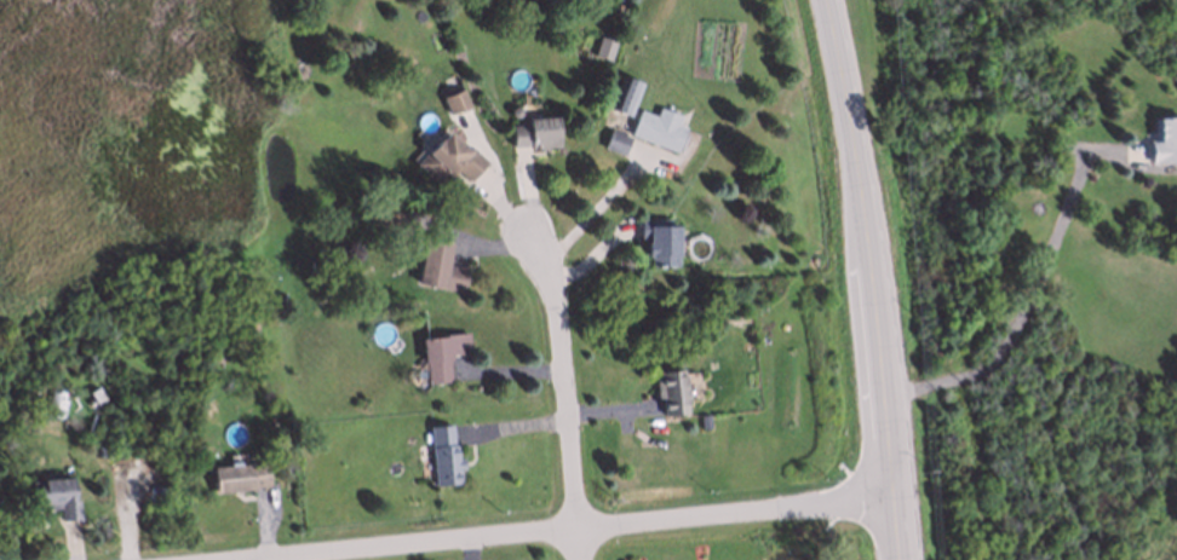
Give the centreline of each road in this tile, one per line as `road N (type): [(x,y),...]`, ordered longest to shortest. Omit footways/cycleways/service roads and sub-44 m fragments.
road 1 (residential): [(291,559),(582,533),(895,491)]
road 2 (primary): [(827,0),(868,218),(901,559)]
road 3 (residential): [(527,232),(556,295),(585,559)]

